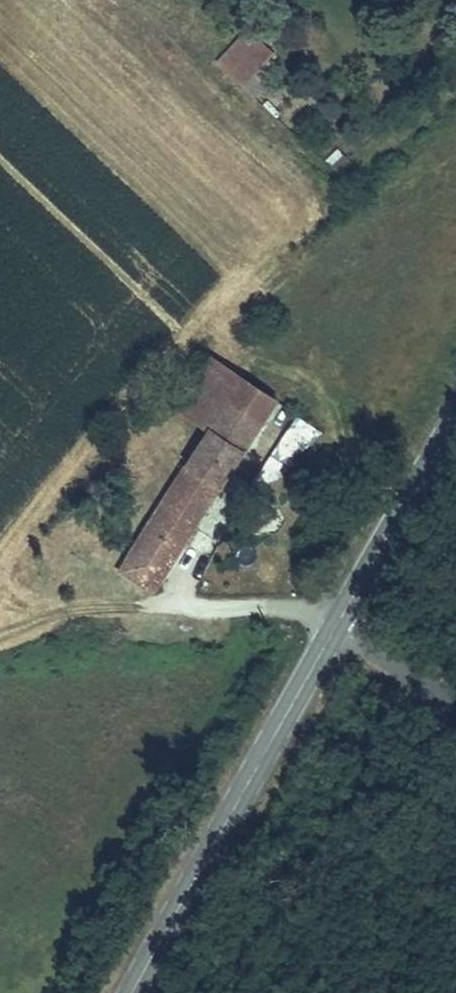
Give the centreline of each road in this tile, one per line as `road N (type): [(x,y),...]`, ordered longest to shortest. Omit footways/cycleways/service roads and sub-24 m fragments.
road 1 (secondary): [(133,992),(330,628)]
road 2 (track): [(0,635),(75,608),(124,605),(253,609),(303,615),(330,628)]
road 3 (secondary): [(330,628),(455,388)]
road 4 (unclassified): [(455,691),(330,628)]

